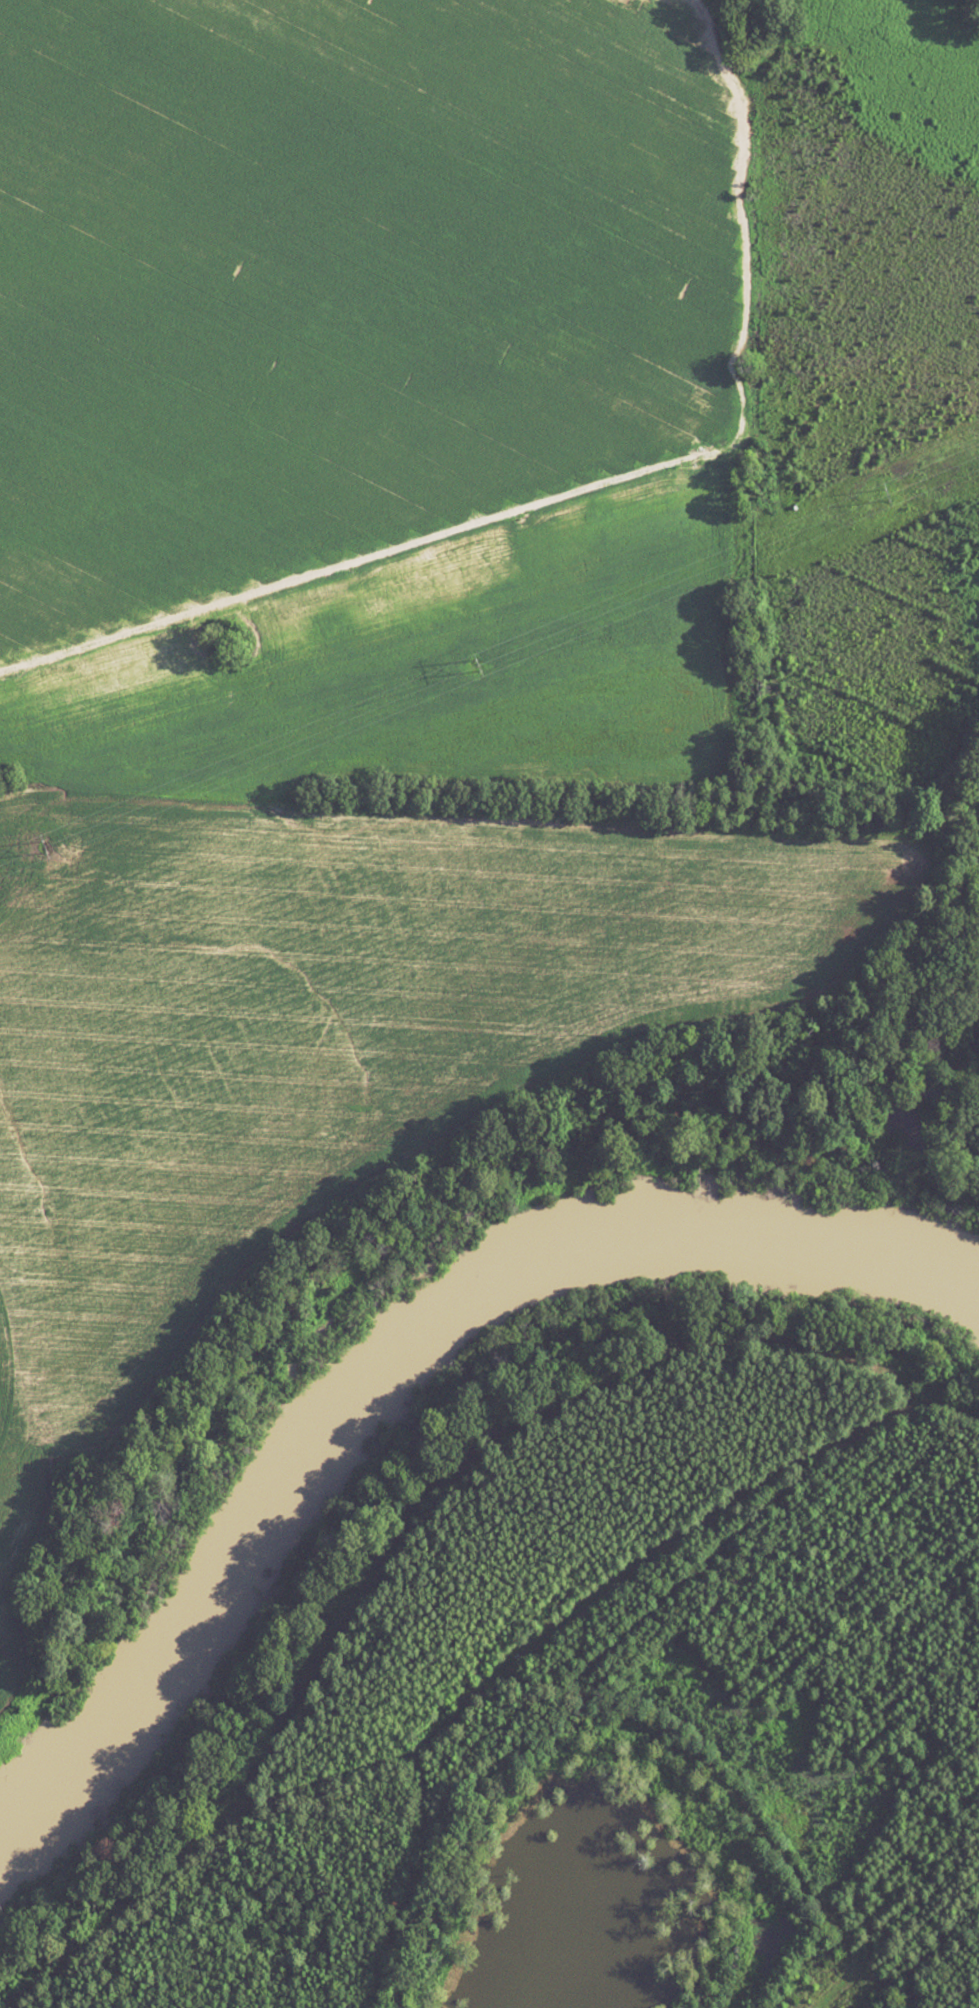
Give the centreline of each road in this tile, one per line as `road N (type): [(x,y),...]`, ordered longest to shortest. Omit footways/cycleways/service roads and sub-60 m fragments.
road 1 (track): [(620,1581),(514,1657),(415,1748),(245,1807),(0,2004)]

